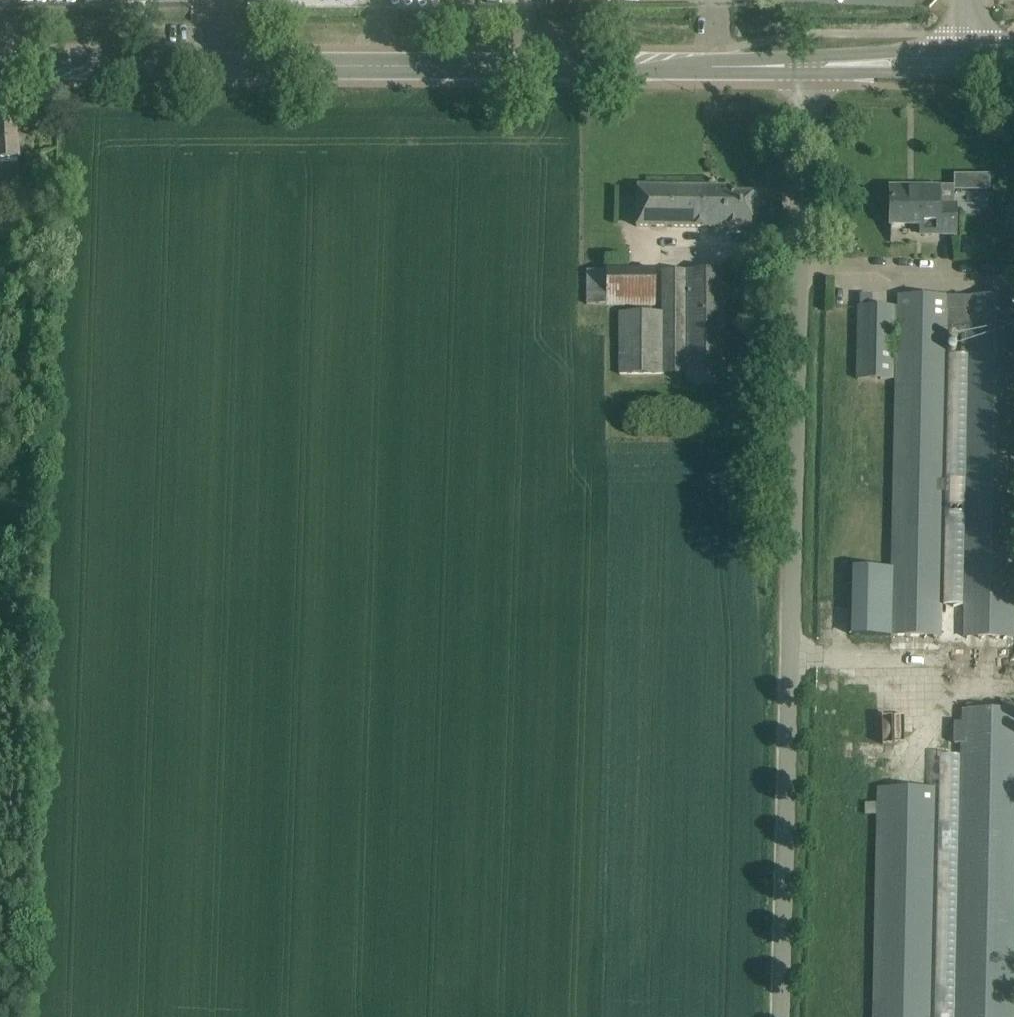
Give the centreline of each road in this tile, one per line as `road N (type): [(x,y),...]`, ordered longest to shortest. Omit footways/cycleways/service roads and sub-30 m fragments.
road 1 (unclassified): [(780,1016),(808,66)]
road 2 (tertiary): [(808,66),(0,65)]
road 3 (tertiary): [(965,67),(808,66)]

